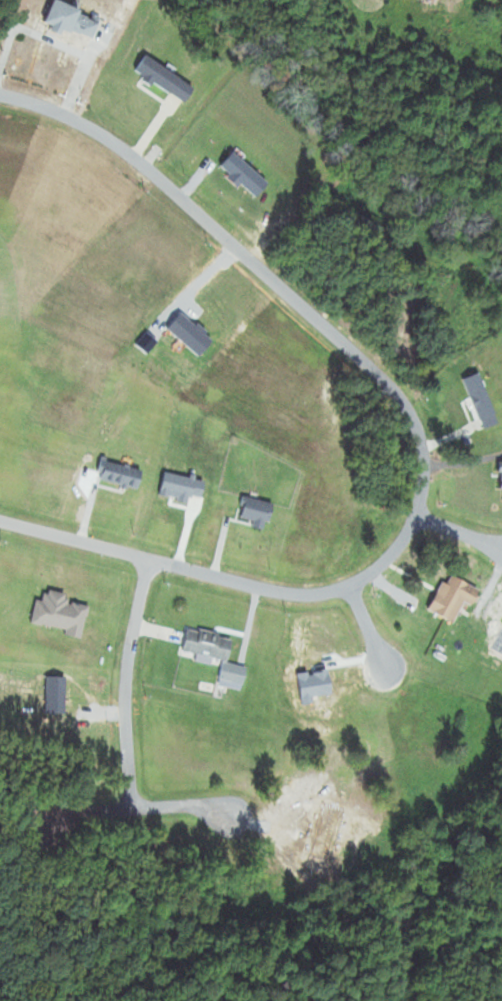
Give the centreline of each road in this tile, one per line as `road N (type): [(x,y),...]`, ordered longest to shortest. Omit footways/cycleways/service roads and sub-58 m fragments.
road 1 (residential): [(0,94),(55,114),(133,158),(383,382),(413,416),(422,467),(396,549),(369,577),(304,596),(0,522)]
road 2 (residential): [(149,561),(127,684),(132,818)]

